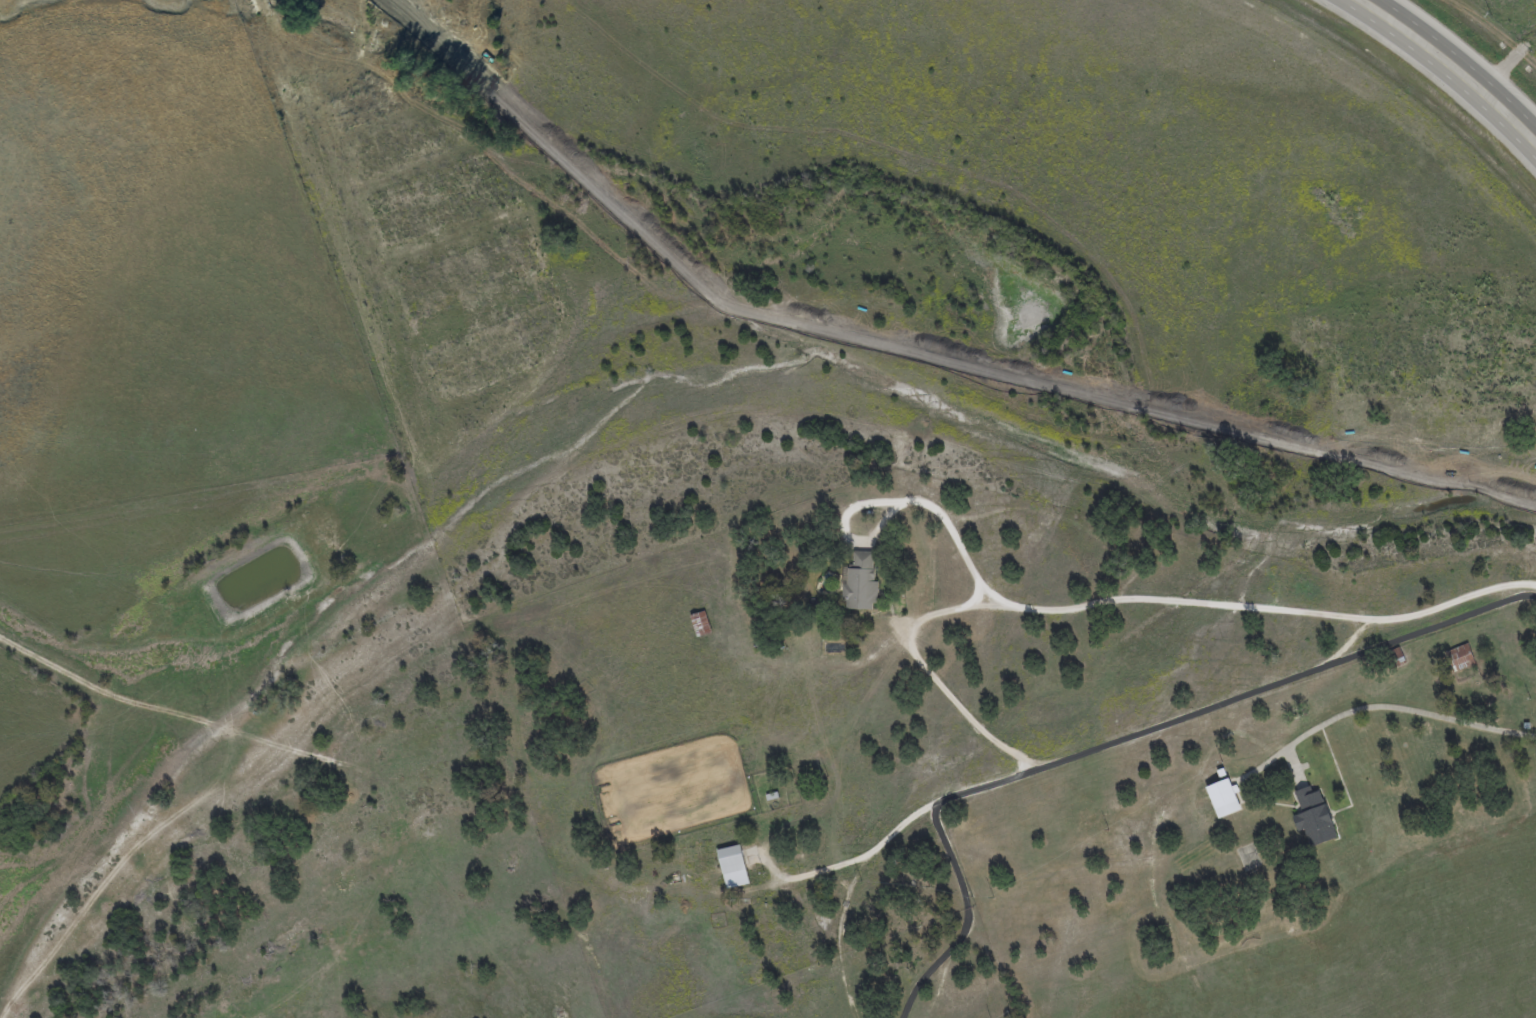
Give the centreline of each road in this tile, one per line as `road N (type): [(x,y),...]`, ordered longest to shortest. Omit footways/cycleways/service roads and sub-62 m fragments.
road 1 (secondary): [(1535,143),(1482,91),(1360,0)]

